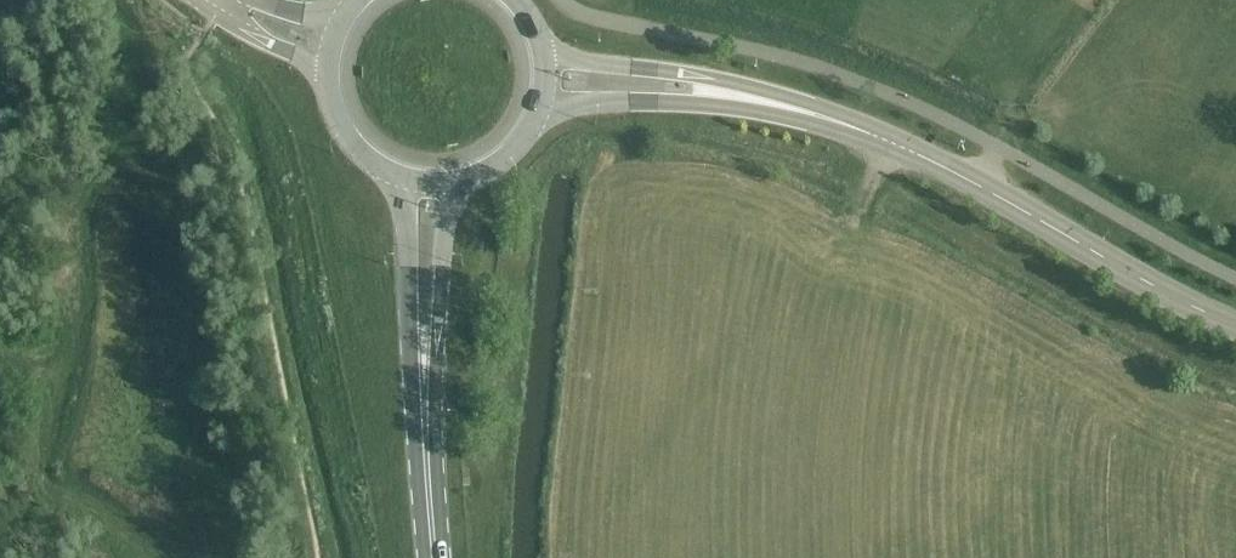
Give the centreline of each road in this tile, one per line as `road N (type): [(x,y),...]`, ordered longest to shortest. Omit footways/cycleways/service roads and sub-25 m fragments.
road 1 (tertiary): [(1235,326),(924,158),(775,103)]
road 2 (primary): [(401,177),(409,327),(427,460)]
road 3 (primary): [(427,460),(453,182)]
road 4 (tertiary): [(775,103),(693,75),(546,56)]
road 5 (tertiary): [(542,107),(775,103)]
road 6 (primary): [(328,74),(343,129),(368,159),(401,177)]
road 7 (tertiary): [(223,2),(267,42),(328,74)]
road 8 (primary): [(453,182),(508,158),(542,107)]
road 9 (tertiary): [(342,20),(223,2)]

